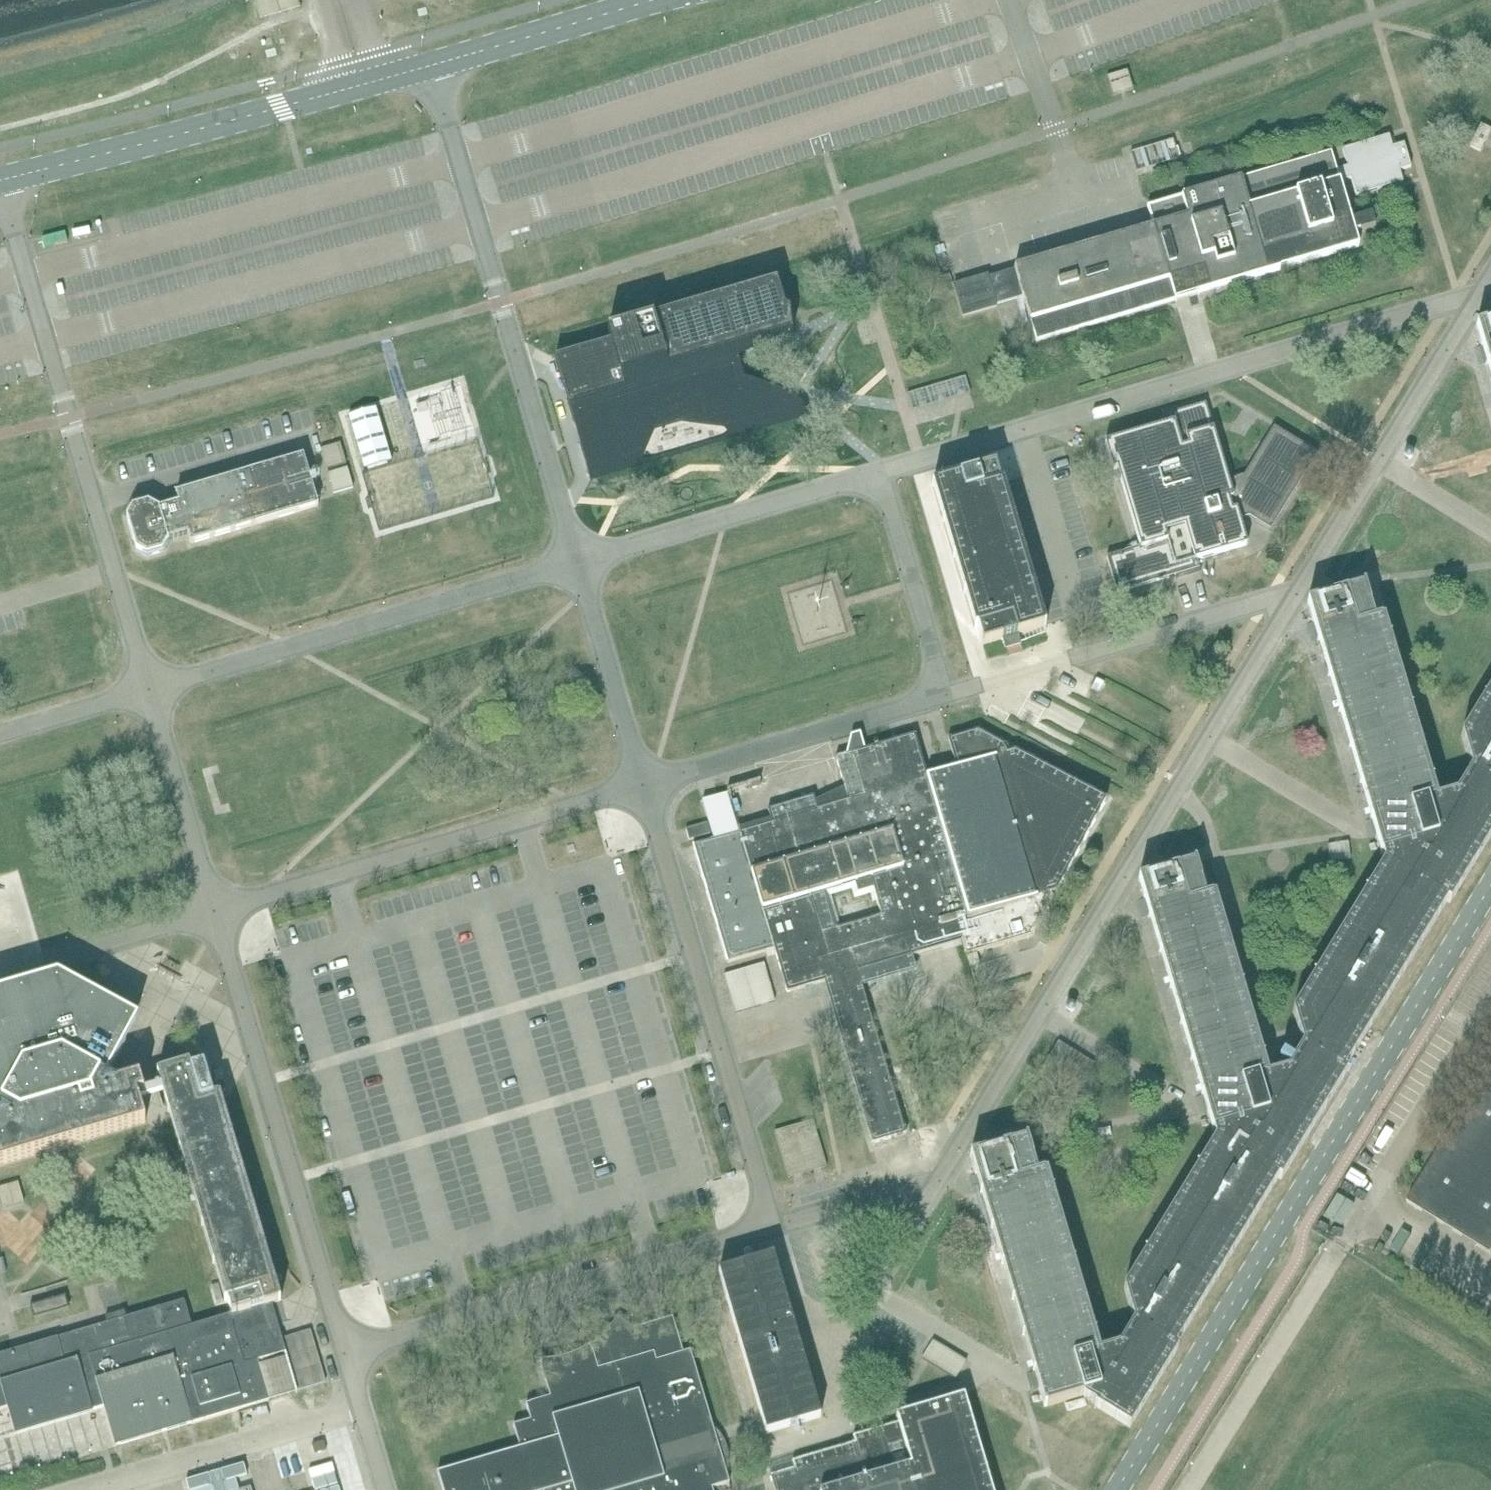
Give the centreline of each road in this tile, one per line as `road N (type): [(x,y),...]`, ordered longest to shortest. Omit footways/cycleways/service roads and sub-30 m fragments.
road 1 (unclassified): [(1117,1489),(1490,885)]
road 2 (unclassified): [(933,1189),(1286,611)]
road 3 (unclassified): [(871,488),(889,469),(1464,299),(1475,305)]
road 4 (unclassified): [(1,179),(149,690)]
road 5 (unclassified): [(871,488),(891,510),(934,655),(924,693),(899,709),(642,785)]
road 6 (unclassified): [(431,66),(577,562)]
road 7 (unclassified): [(214,911),(345,1353)]
road 8 (unclassified): [(642,785),(763,1187),(762,1218)]
road 9 (unclassified): [(149,690),(577,562)]
road 10 (unclassified): [(642,785),(214,911)]
road 11 (unclassified): [(762,1218),(746,1234),(345,1353)]
road 12 (unclassified): [(1,179),(362,85)]
road 13 (unclassified): [(1286,611),(1475,305)]
road 14 (unclassified): [(577,562),(833,487),(871,488)]
road 15 (unclassified): [(84,1489),(361,1409)]
road 16 (unclassified): [(577,562),(642,785)]
road 17 (unclassified): [(431,66),(653,0)]
road 18 (unclassified): [(149,690),(214,911)]
road 19 (unclassified): [(1070,658),(1267,600),(1286,611)]
road 20 (unclassified): [(762,1218),(778,1226),(923,1182),(933,1189)]
road 21 (unclassified): [(214,911),(46,960)]
road 22 (unclassified): [(848,1328),(933,1189)]
road 23 (unclassified): [(0,734),(149,690)]

